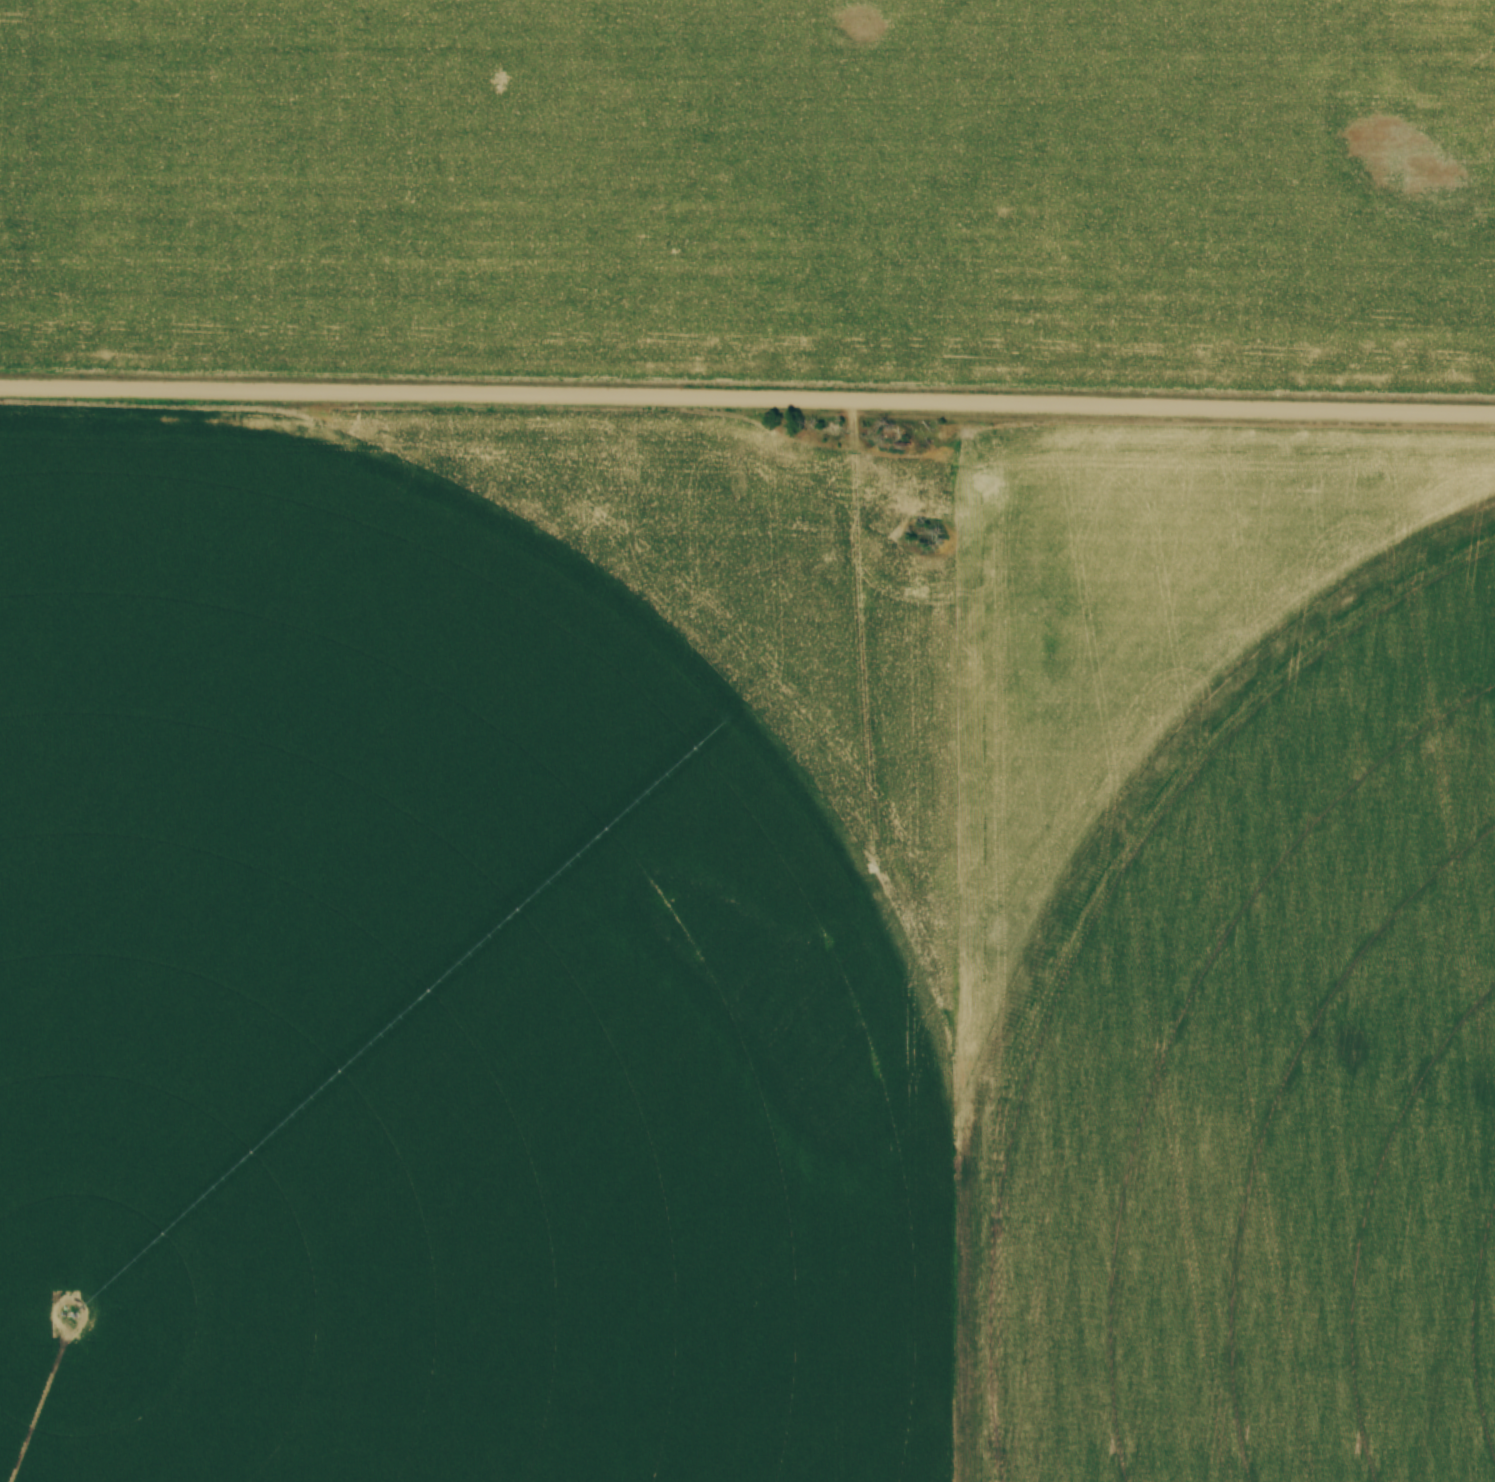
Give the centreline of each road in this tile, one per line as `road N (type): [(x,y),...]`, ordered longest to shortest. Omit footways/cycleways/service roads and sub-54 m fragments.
road 1 (tertiary): [(0,391),(1494,418)]

